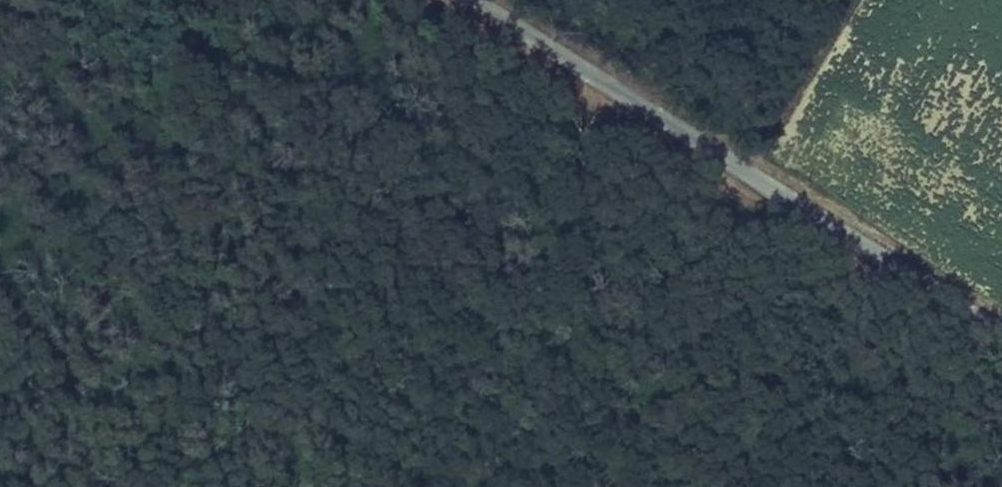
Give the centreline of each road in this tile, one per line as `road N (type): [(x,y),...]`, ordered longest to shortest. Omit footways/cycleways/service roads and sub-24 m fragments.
road 1 (unclassified): [(476,0),(1001,330)]

